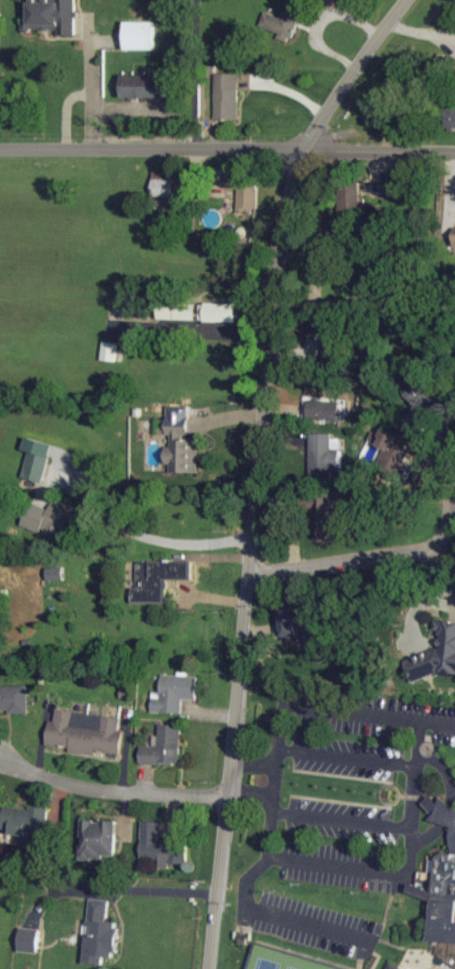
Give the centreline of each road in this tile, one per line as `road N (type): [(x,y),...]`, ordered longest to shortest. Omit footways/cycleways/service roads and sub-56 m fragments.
road 1 (tertiary): [(404,0),(304,148),(286,215),(211,968)]
road 2 (residential): [(454,152),(0,148)]
road 3 (residential): [(249,579),(435,545),(448,528),(454,473)]
road 4 (residential): [(229,794),(75,785),(0,755)]

